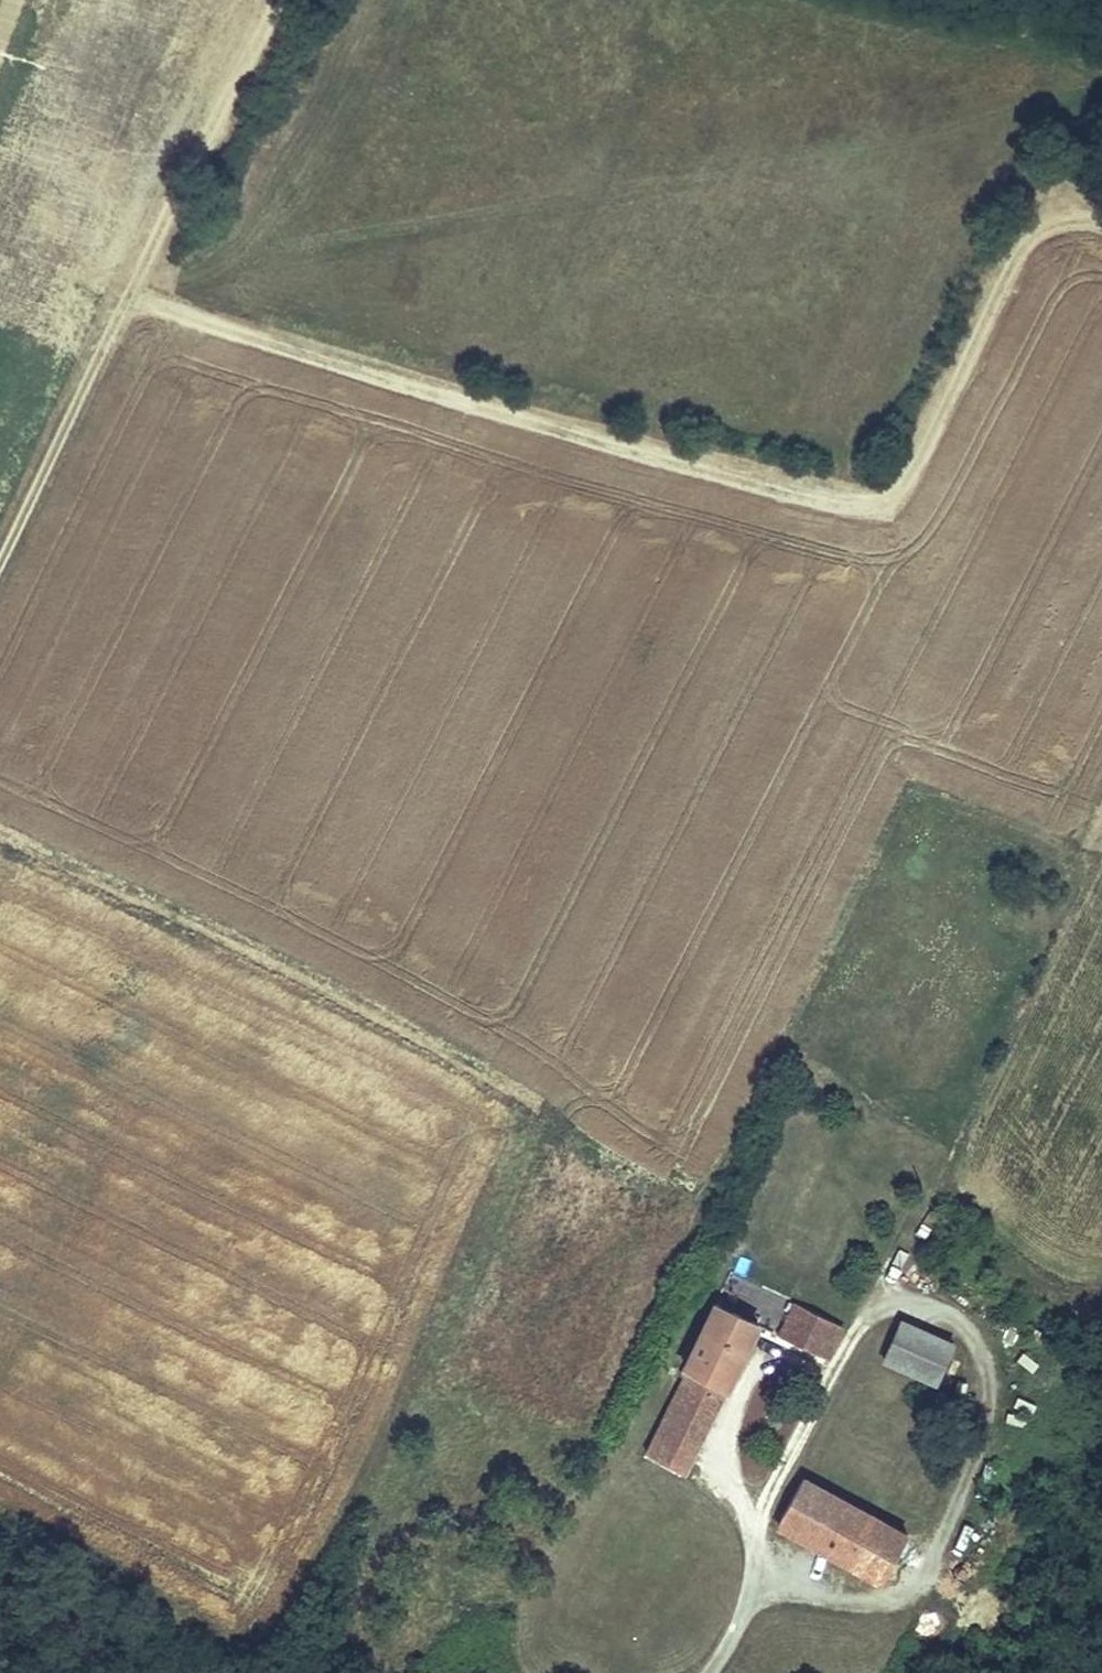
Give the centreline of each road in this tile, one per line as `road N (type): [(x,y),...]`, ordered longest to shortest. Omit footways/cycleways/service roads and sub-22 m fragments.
road 1 (track): [(0,550),(253,0)]

